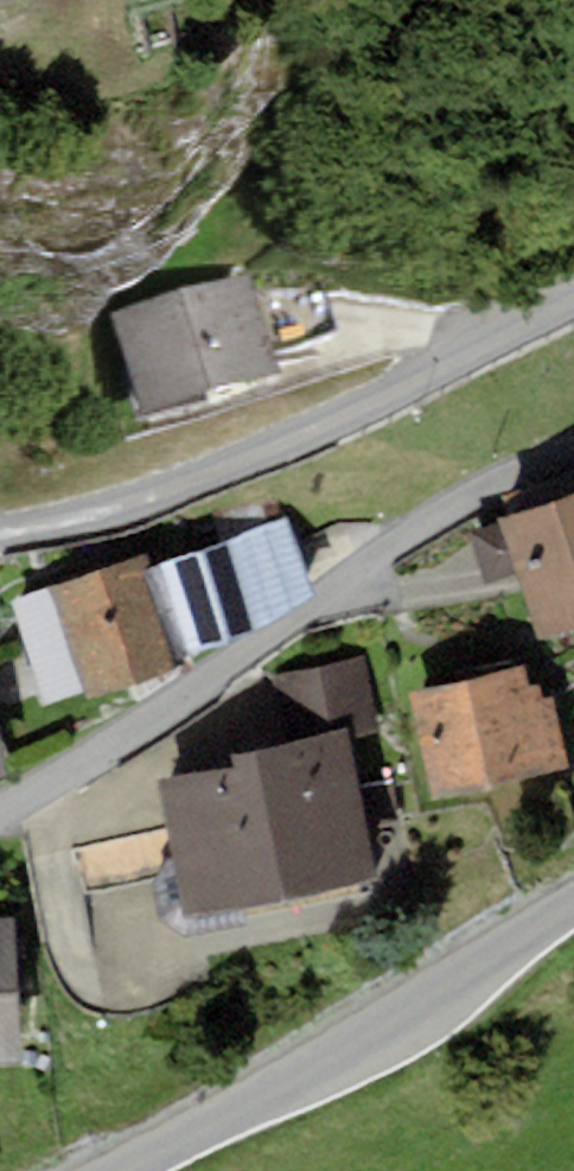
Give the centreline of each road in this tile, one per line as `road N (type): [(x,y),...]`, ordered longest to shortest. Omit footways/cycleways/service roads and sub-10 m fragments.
road 1 (residential): [(0,813),(404,545),(573,449)]
road 2 (residential): [(573,298),(386,398),(181,488),(0,534)]
road 3 (residential): [(103,1170),(416,996),(573,896)]

